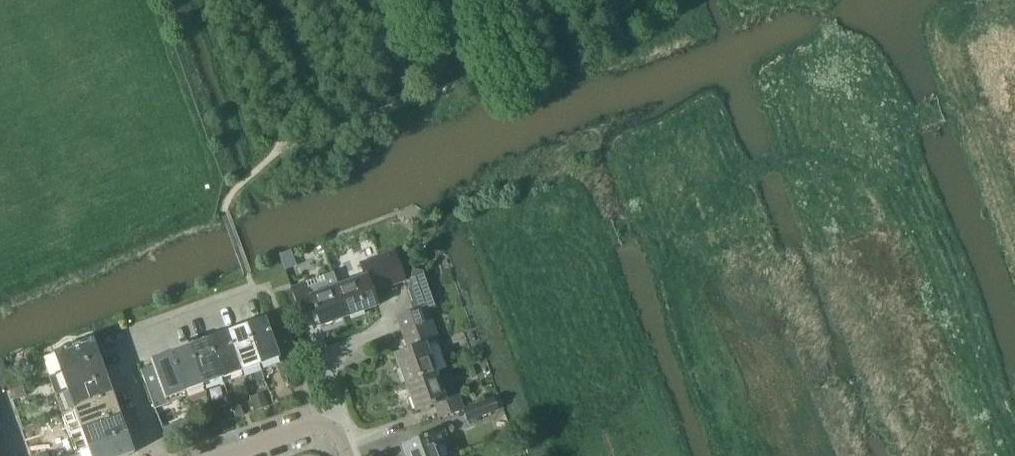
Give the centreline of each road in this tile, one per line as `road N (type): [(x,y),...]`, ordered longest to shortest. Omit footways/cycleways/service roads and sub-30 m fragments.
road 1 (residential): [(162,455),(126,347),(255,294)]
road 2 (residential): [(227,455),(320,425),(339,433),(347,455)]

